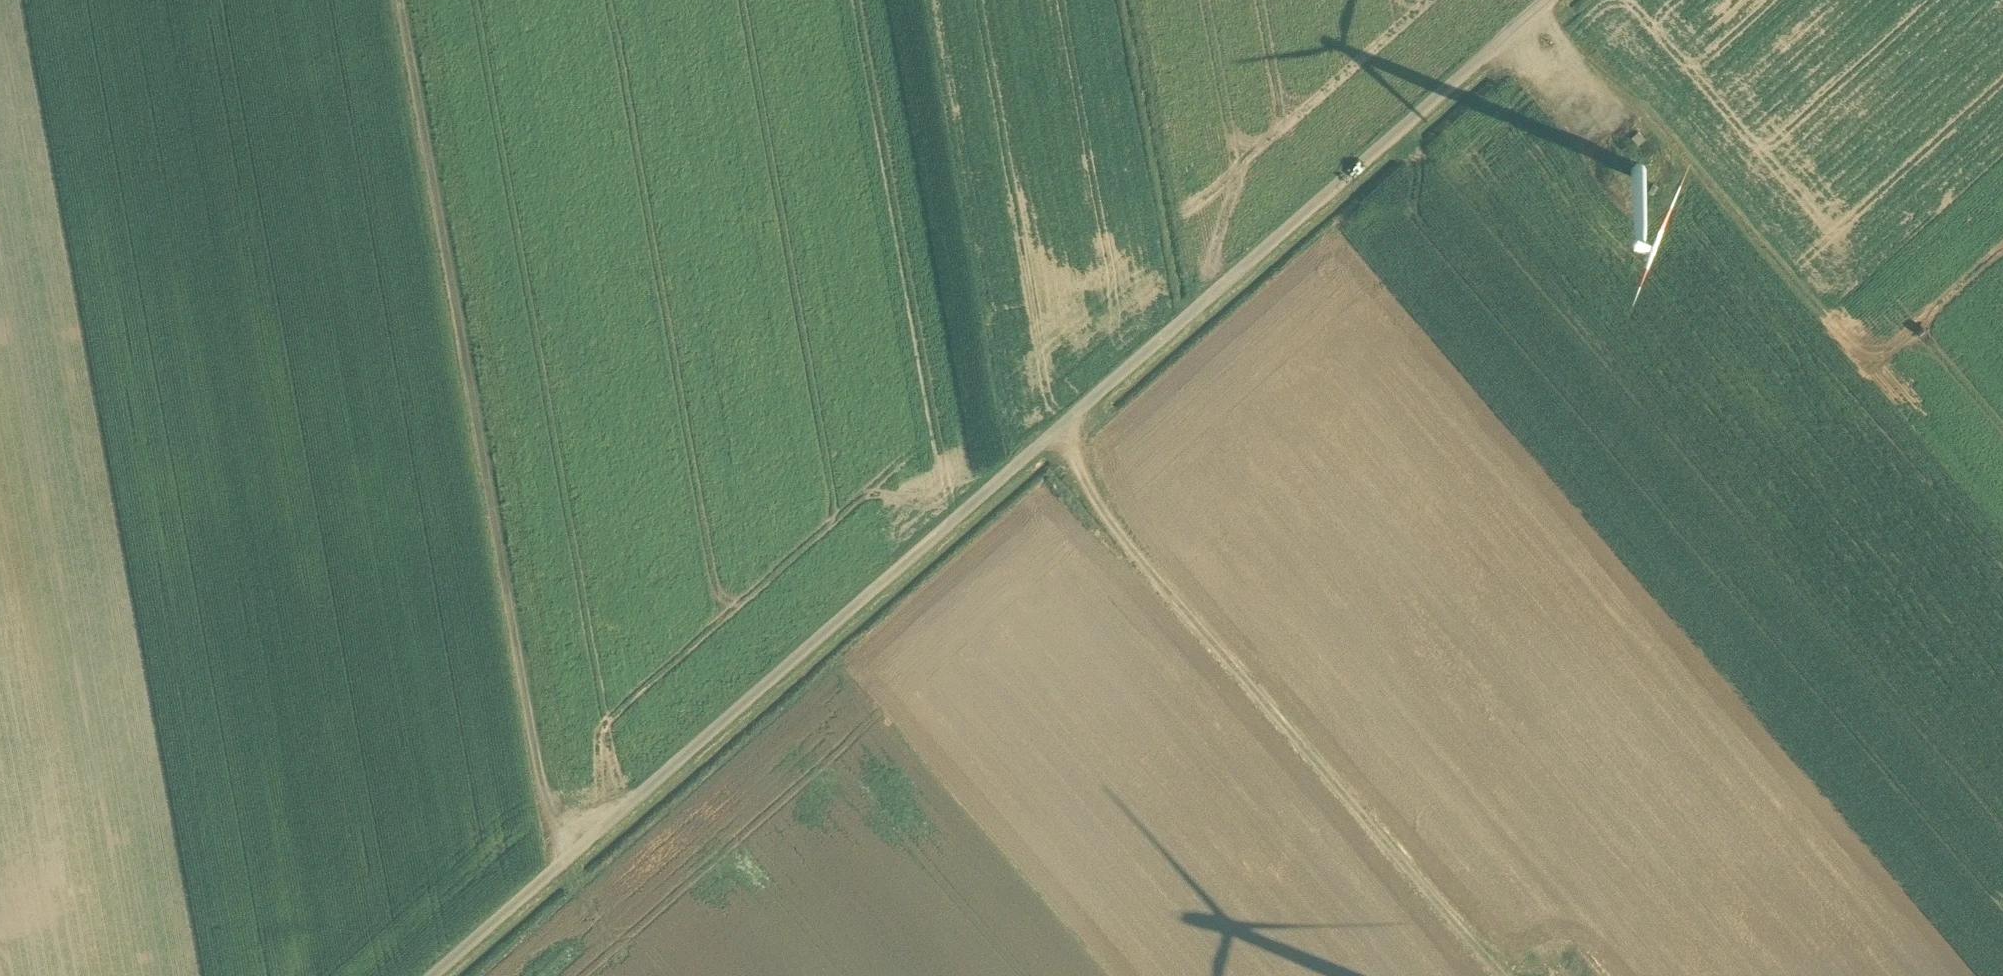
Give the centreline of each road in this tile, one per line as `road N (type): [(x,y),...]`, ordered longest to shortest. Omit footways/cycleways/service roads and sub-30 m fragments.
road 1 (track): [(1545,0),(431,975)]
road 2 (track): [(1065,426),(1095,502),(1511,975)]
road 3 (track): [(1507,33),(1556,65),(1627,144)]

